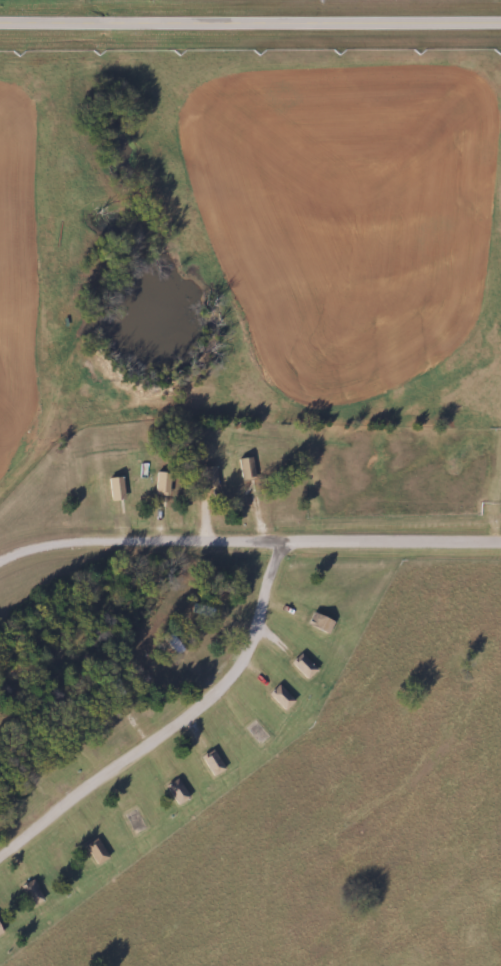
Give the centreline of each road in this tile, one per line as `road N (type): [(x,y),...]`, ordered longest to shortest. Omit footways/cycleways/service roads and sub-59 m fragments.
road 1 (residential): [(0,565),(61,543),(102,539),(500,542)]
road 2 (tertiary): [(0,23),(500,21)]
road 3 (residential): [(289,541),(268,615),(234,680),(0,860)]

